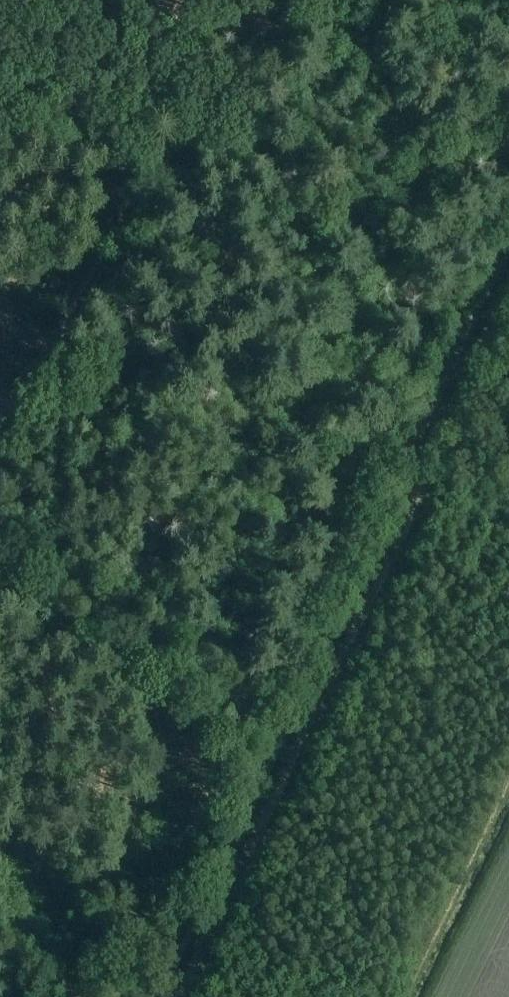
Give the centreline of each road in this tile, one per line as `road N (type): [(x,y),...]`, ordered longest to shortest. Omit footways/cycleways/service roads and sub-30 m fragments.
road 1 (track): [(0,420),(50,369),(110,255),(200,120),(274,57),(294,0)]
road 2 (track): [(297,743),(508,288)]
road 3 (track): [(284,739),(0,524)]
road 4 (track): [(175,996),(297,743)]

